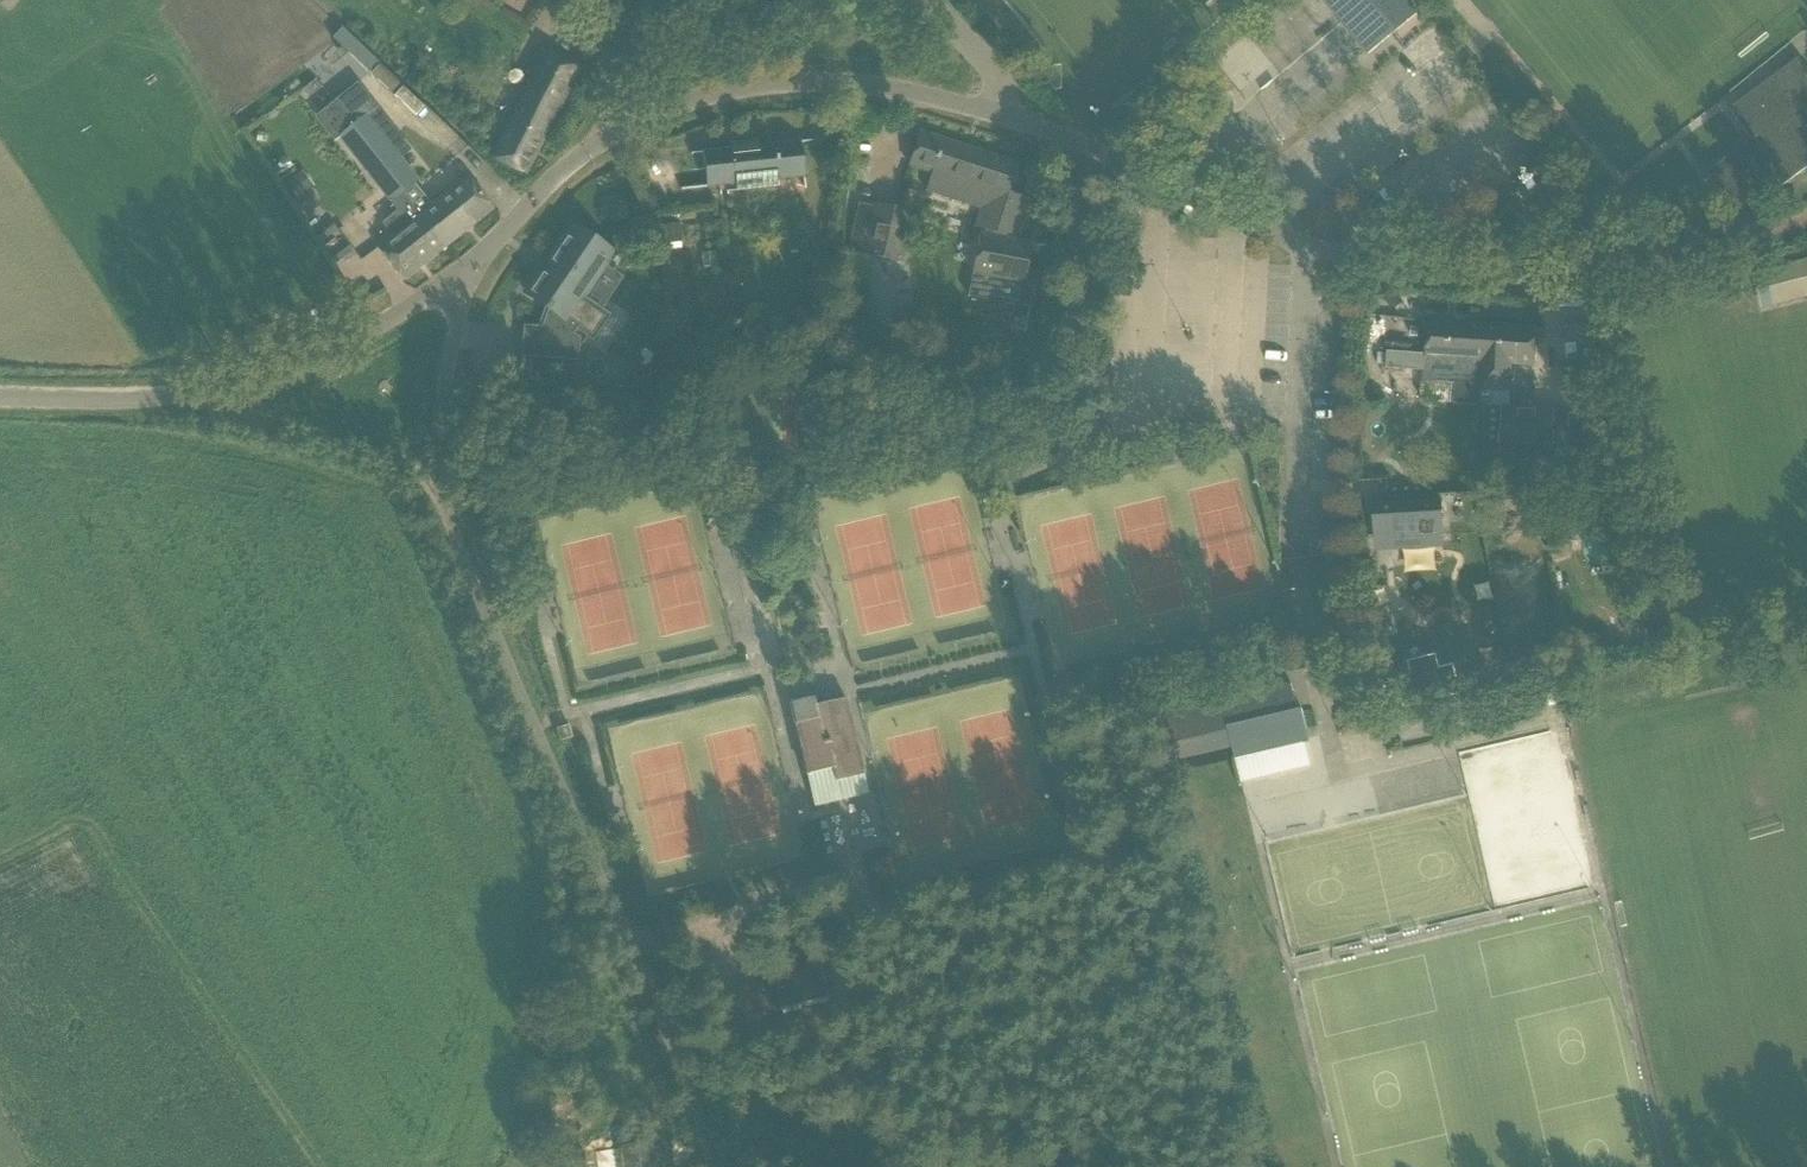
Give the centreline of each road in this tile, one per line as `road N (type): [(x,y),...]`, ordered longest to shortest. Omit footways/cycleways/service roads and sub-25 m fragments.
road 1 (unclassified): [(0,398),(150,398),(270,373),(465,274),(590,147),(707,98),(833,82),(1003,113)]
road 2 (unclassified): [(1003,113),(1082,141),(1249,226),(1346,256),(1458,279),(1569,282)]
road 3 (residential): [(1003,113),(984,57),(928,0)]

